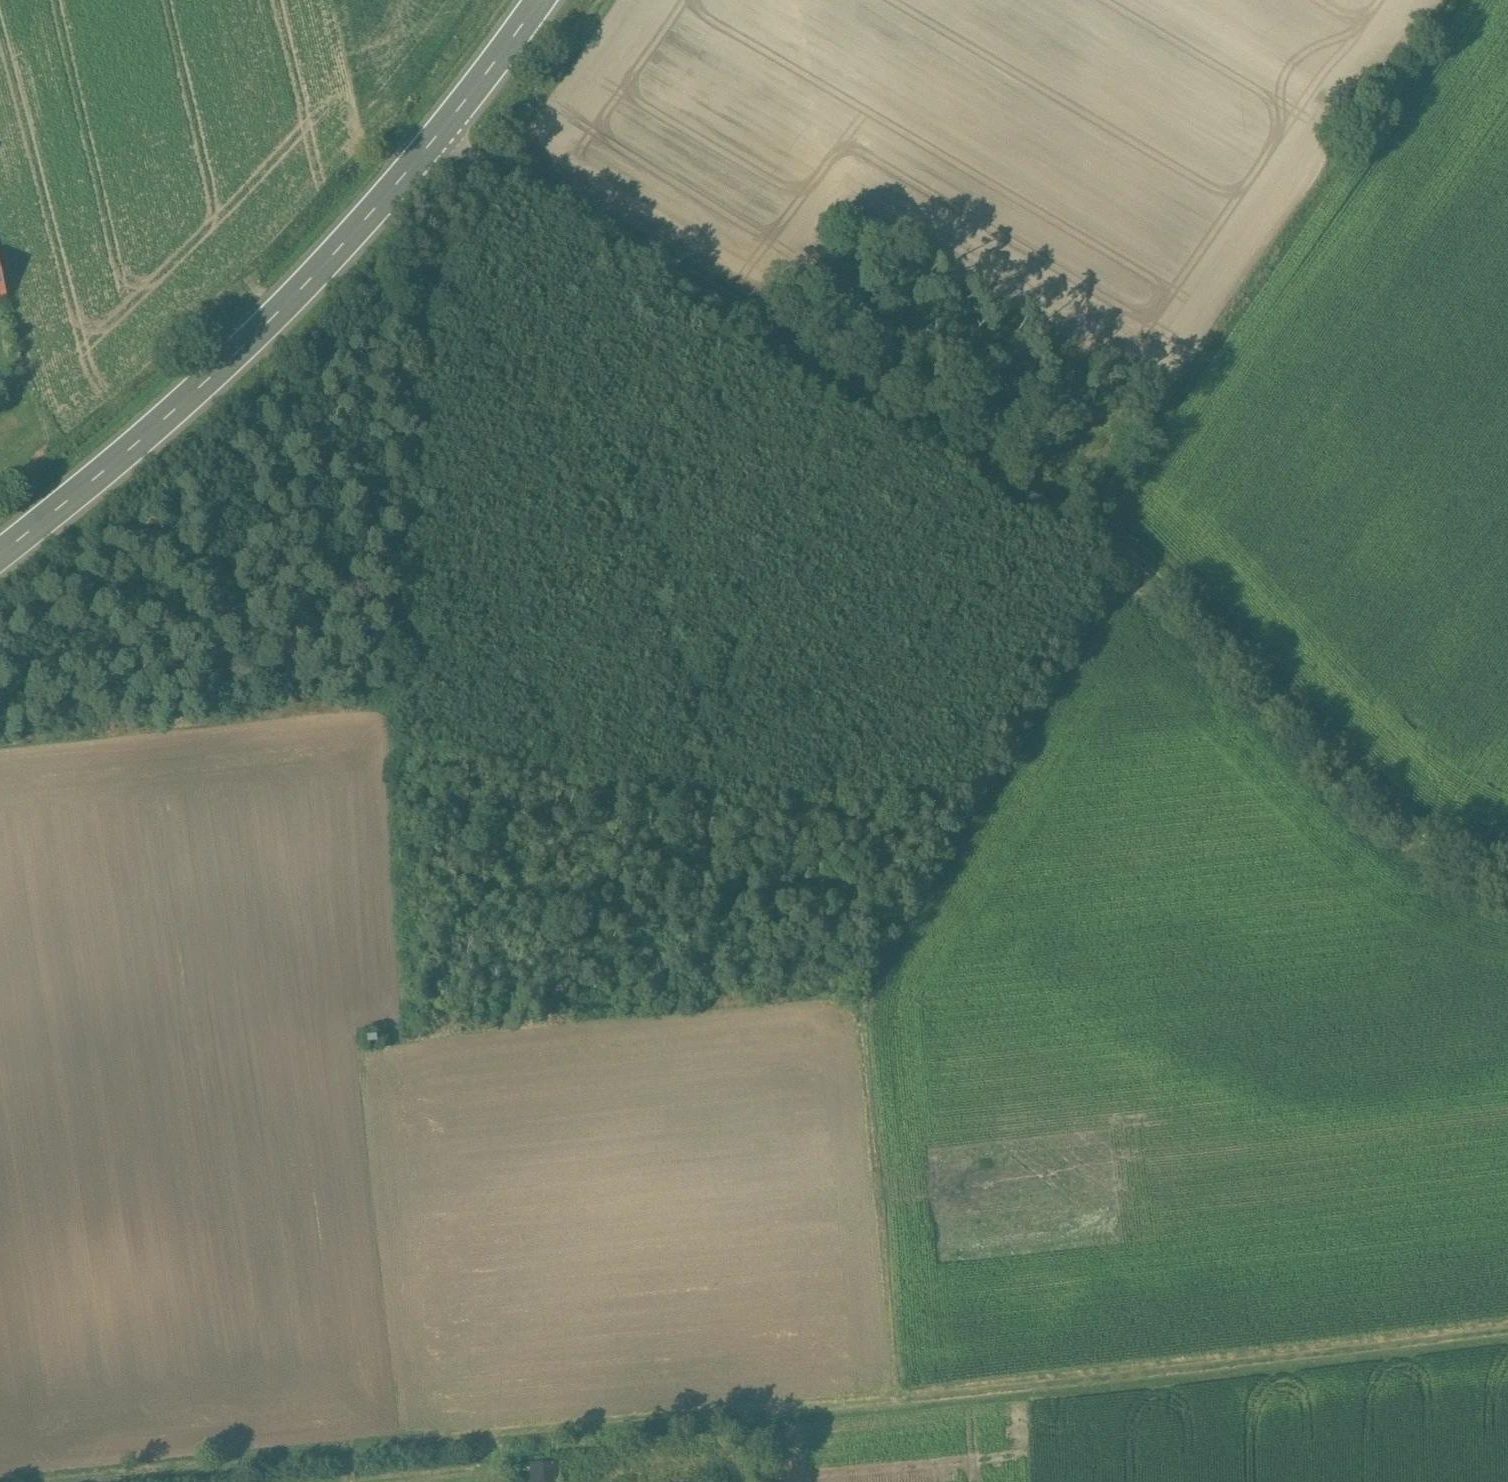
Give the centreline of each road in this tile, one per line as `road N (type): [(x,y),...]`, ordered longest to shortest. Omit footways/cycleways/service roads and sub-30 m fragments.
road 1 (track): [(1507,1319),(53,1481)]
road 2 (track): [(438,134),(1102,535),(1142,565),(1389,815),(1436,845),(1507,870)]
road 3 (secondary): [(542,0),(308,283),(201,385),(0,552)]

